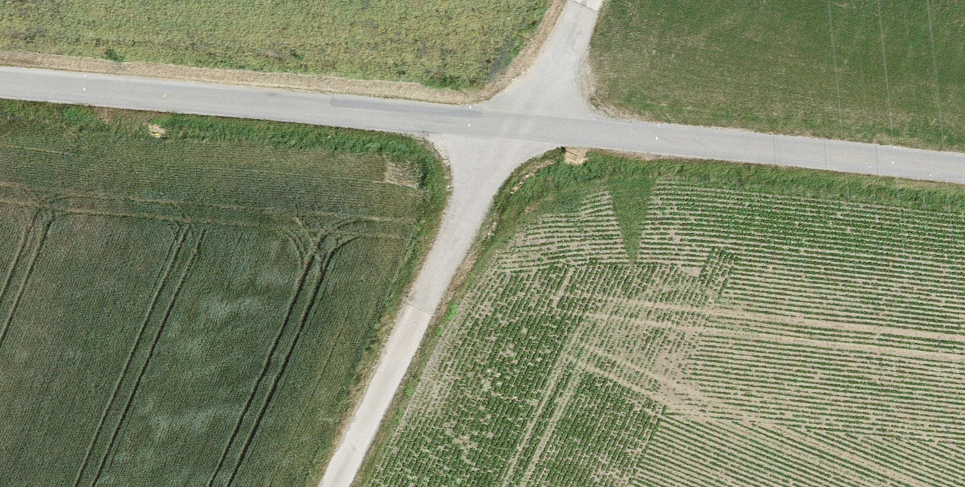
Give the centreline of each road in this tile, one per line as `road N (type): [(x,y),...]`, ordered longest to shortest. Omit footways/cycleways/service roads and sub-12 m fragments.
road 1 (track): [(0,82),(964,170)]
road 2 (track): [(337,486),(505,125)]
road 3 (track): [(585,0),(528,127)]

